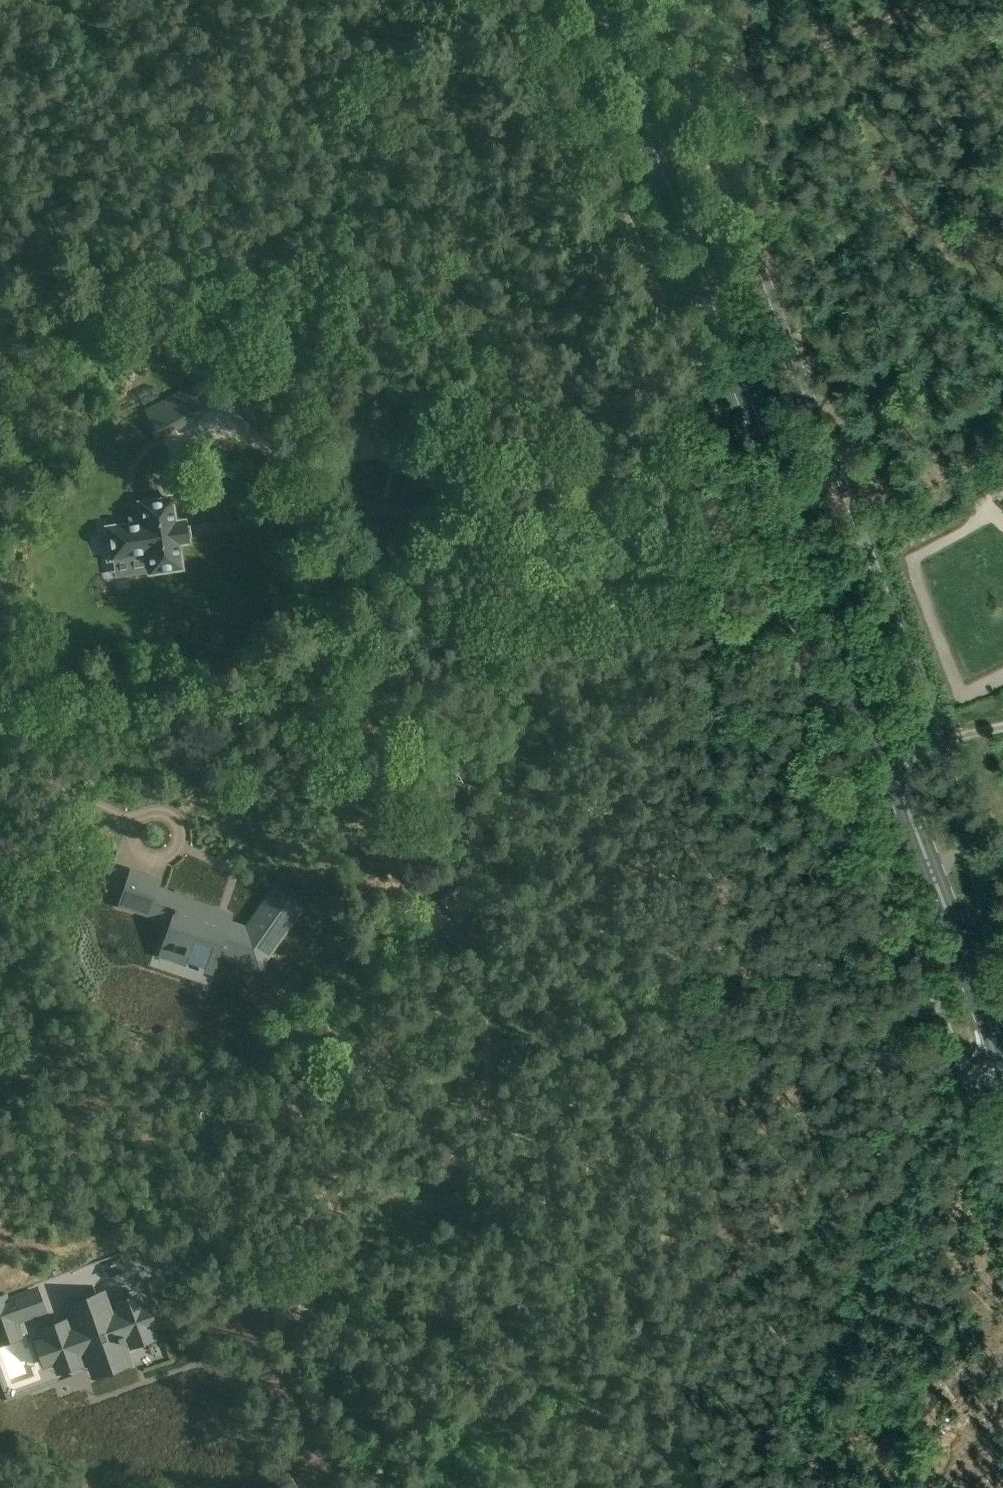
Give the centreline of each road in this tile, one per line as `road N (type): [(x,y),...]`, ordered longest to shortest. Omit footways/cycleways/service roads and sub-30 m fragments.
road 1 (primary): [(1002,1057),(598,0)]
road 2 (unclassified): [(1002,1059),(969,1074),(950,1098),(779,1487)]

